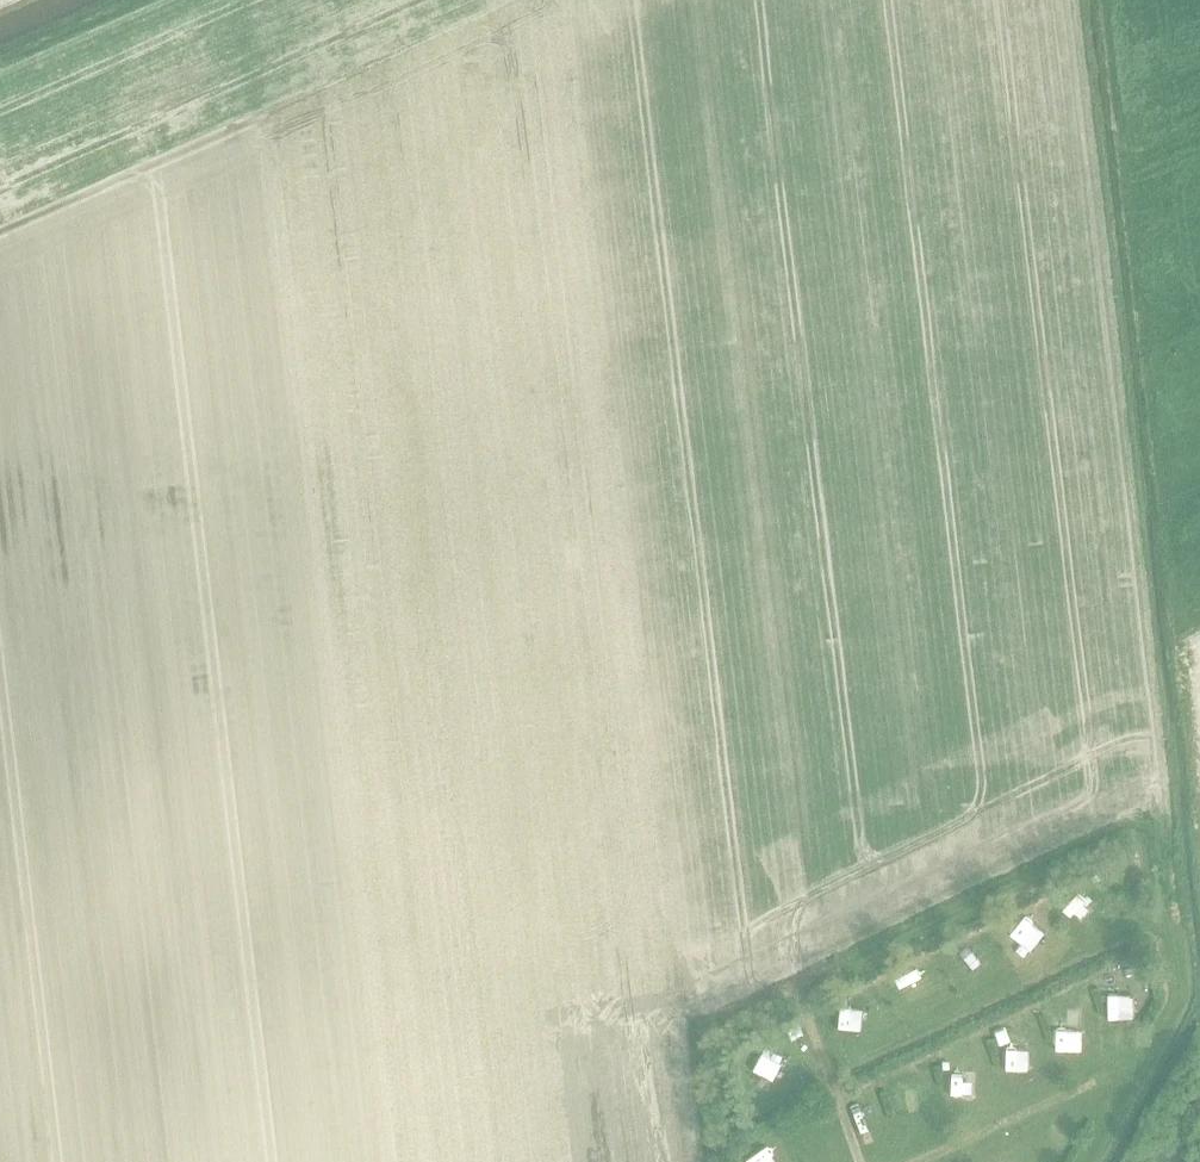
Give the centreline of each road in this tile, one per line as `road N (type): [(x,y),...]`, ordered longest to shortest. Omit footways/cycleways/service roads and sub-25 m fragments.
road 1 (track): [(791,901),(864,1161)]
road 2 (track): [(895,1161),(1063,1099)]

